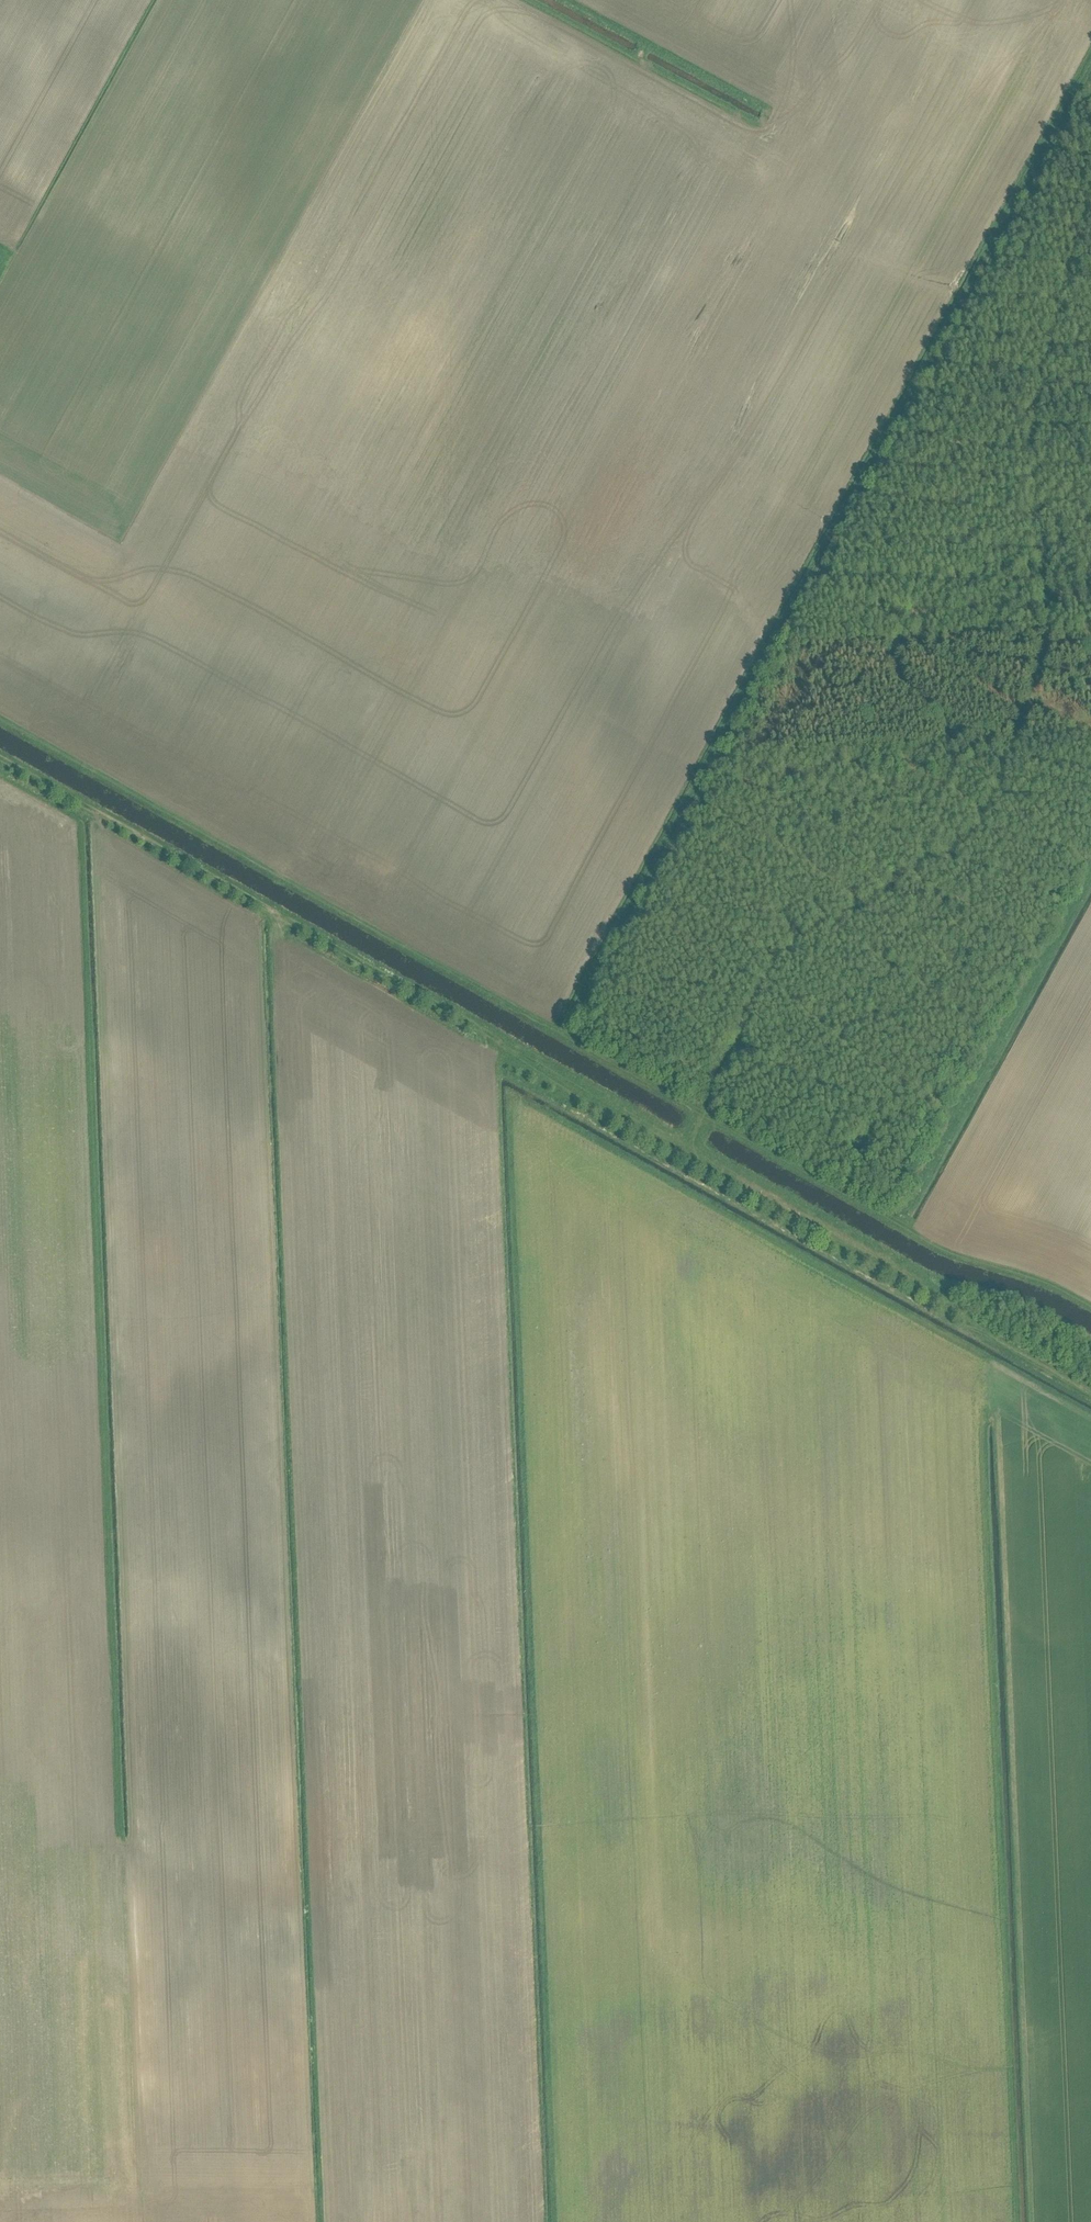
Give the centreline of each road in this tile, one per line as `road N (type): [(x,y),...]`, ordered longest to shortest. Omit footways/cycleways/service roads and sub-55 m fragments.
road 1 (track): [(0,720),(699,1113)]
road 2 (track): [(0,764),(682,1147)]
road 3 (track): [(682,1147),(960,1304)]
road 4 (track): [(1090,1345),(1041,1316),(960,1304)]

